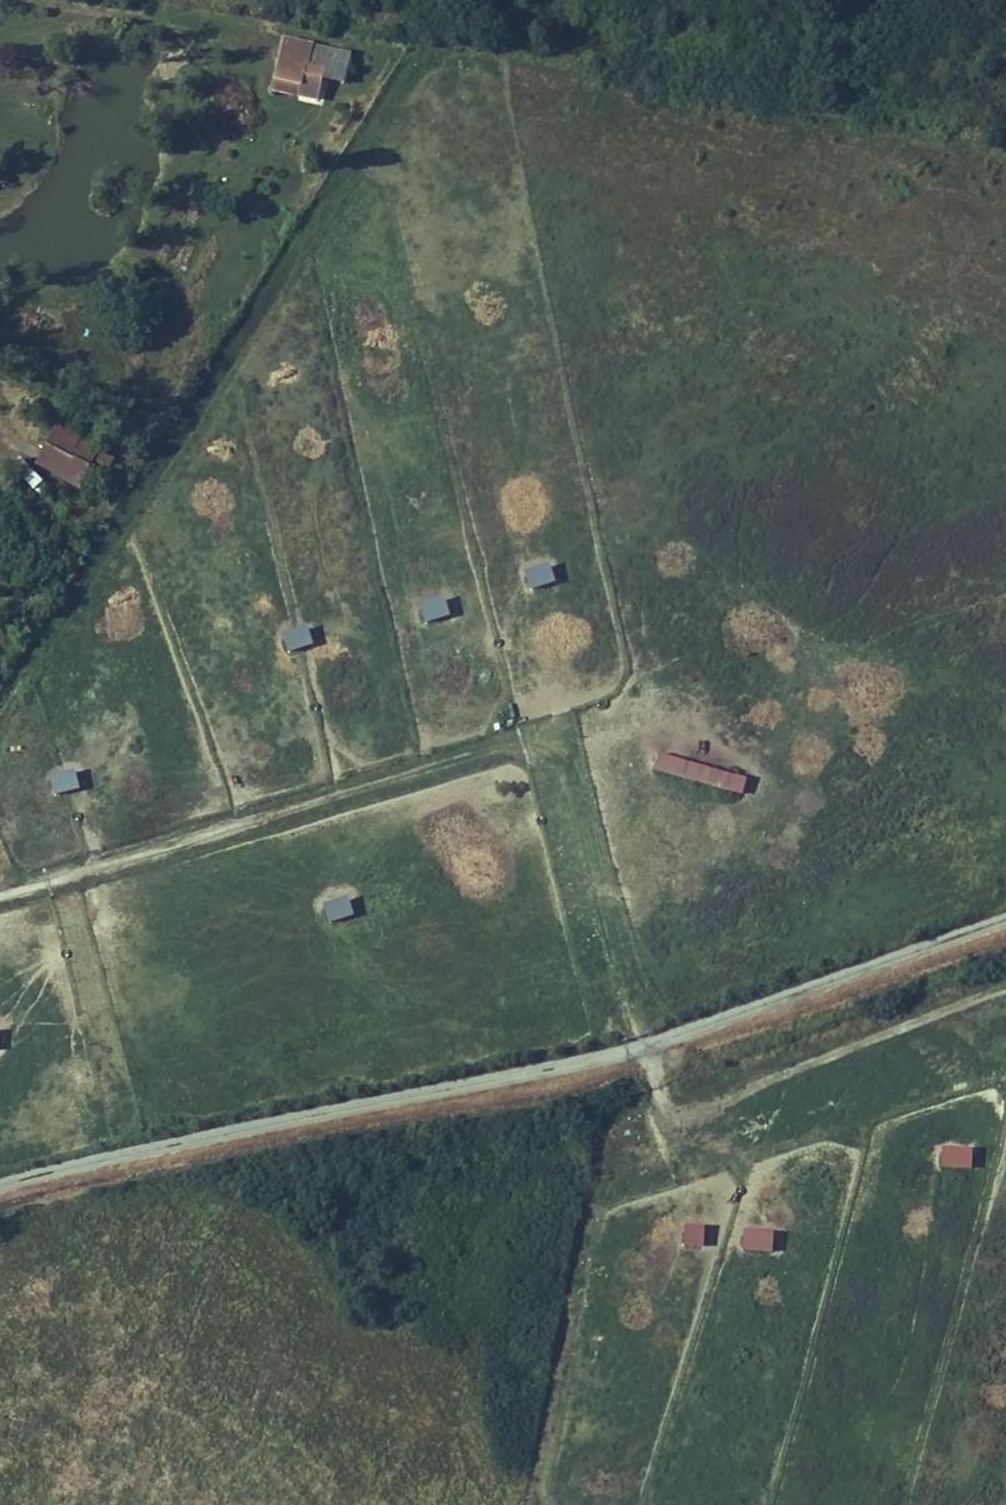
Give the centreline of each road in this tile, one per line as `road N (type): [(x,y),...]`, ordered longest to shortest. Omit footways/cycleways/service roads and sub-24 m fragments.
road 1 (unclassified): [(0,1182),(187,1134),(624,1051),(1005,915)]

